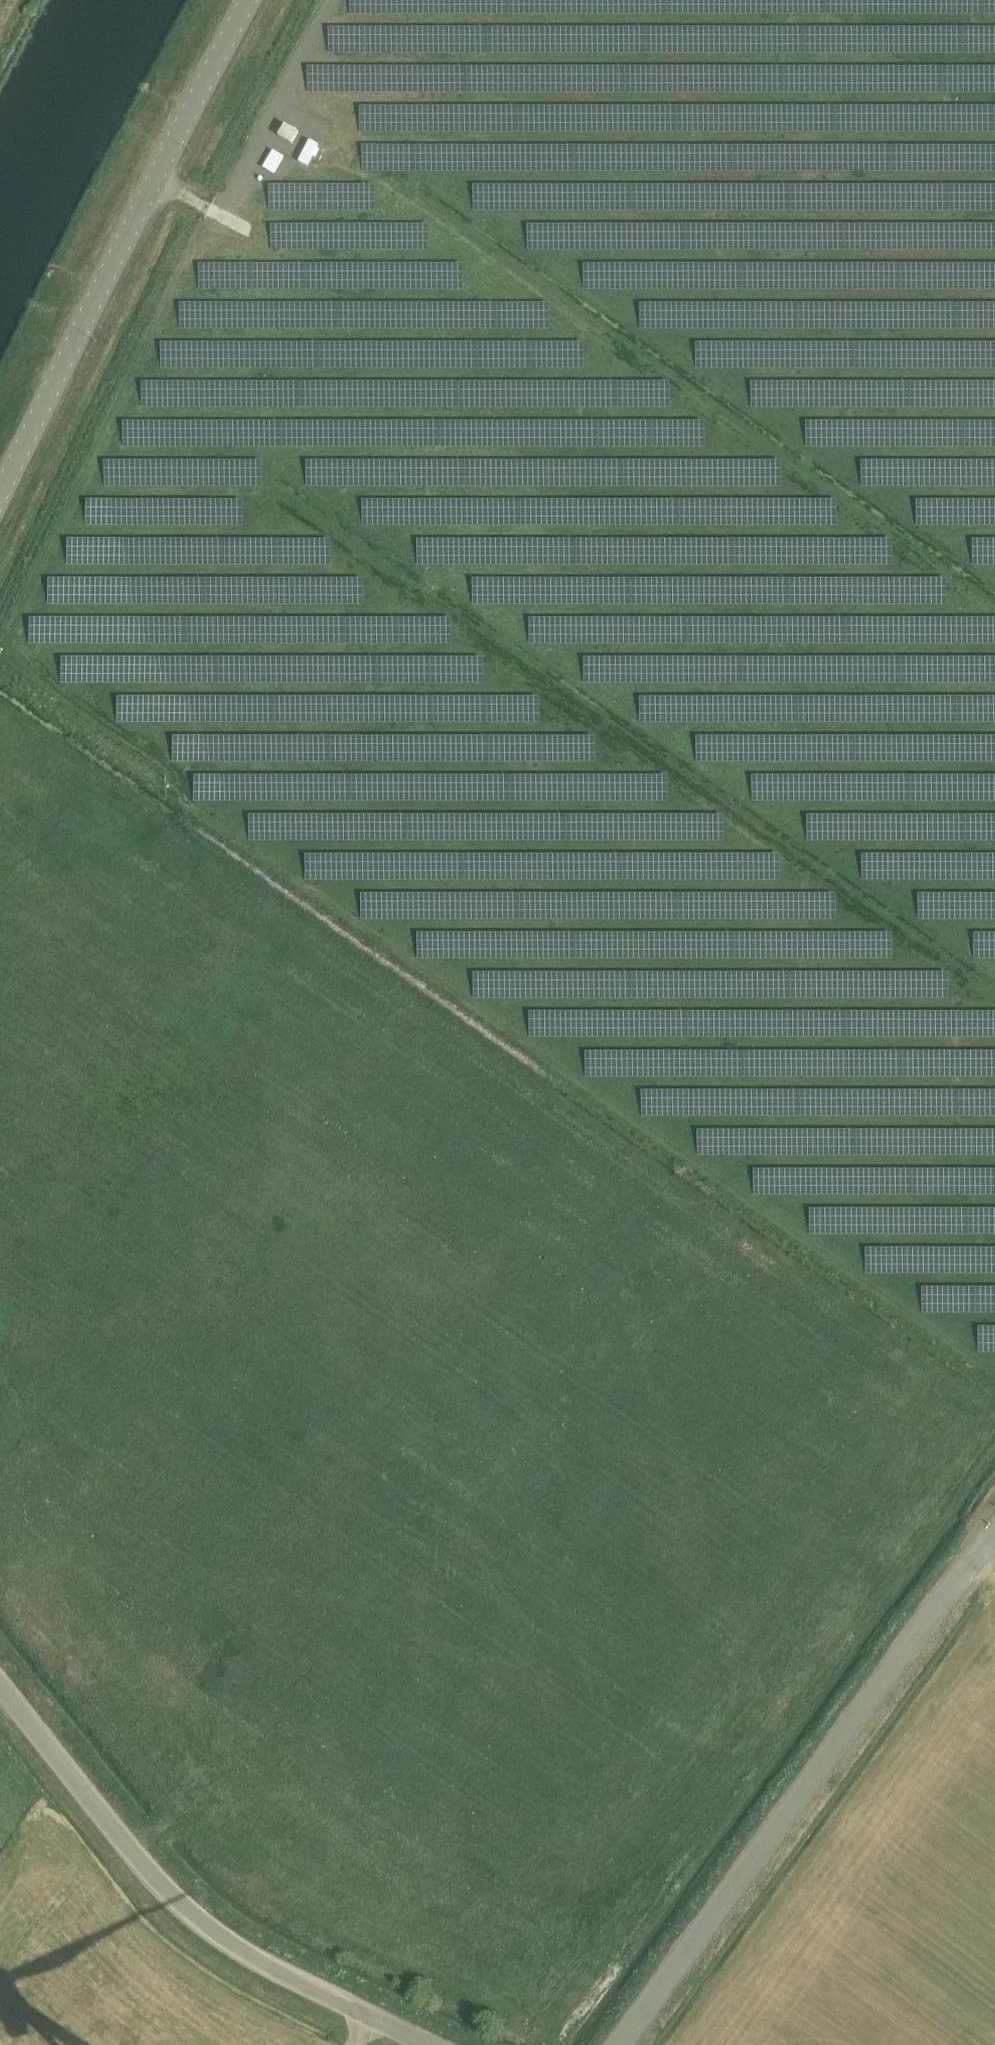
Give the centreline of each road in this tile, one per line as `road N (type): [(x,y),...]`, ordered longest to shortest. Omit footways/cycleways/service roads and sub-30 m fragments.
road 1 (unclassified): [(994,1537),(615,2044)]
road 2 (unclassified): [(433,2044),(196,1919),(0,1682)]
road 3 (tertiary): [(0,494),(248,0)]

